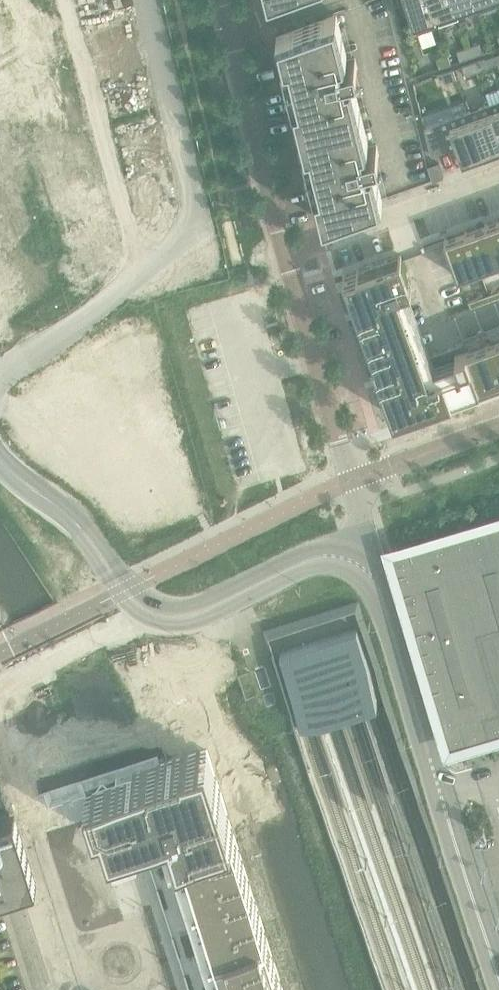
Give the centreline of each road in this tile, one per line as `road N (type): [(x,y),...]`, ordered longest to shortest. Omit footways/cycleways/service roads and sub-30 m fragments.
road 1 (tertiary): [(353,562),(306,561),(165,618),(130,599),(85,534),(0,463)]
road 2 (residential): [(70,0),(142,269)]
road 3 (tertiary): [(353,562),(381,594),(442,795)]
road 4 (residential): [(291,252),(349,481)]
road 5 (residential): [(234,29),(291,252)]
road 6 (residential): [(291,252),(498,178)]
road 7 (tertiary): [(442,795),(498,973)]
road 8 (residential): [(0,376),(142,269)]
road 9 (residential): [(156,984),(138,929),(76,948),(89,989)]
road 10 (residential): [(349,481),(498,425)]

